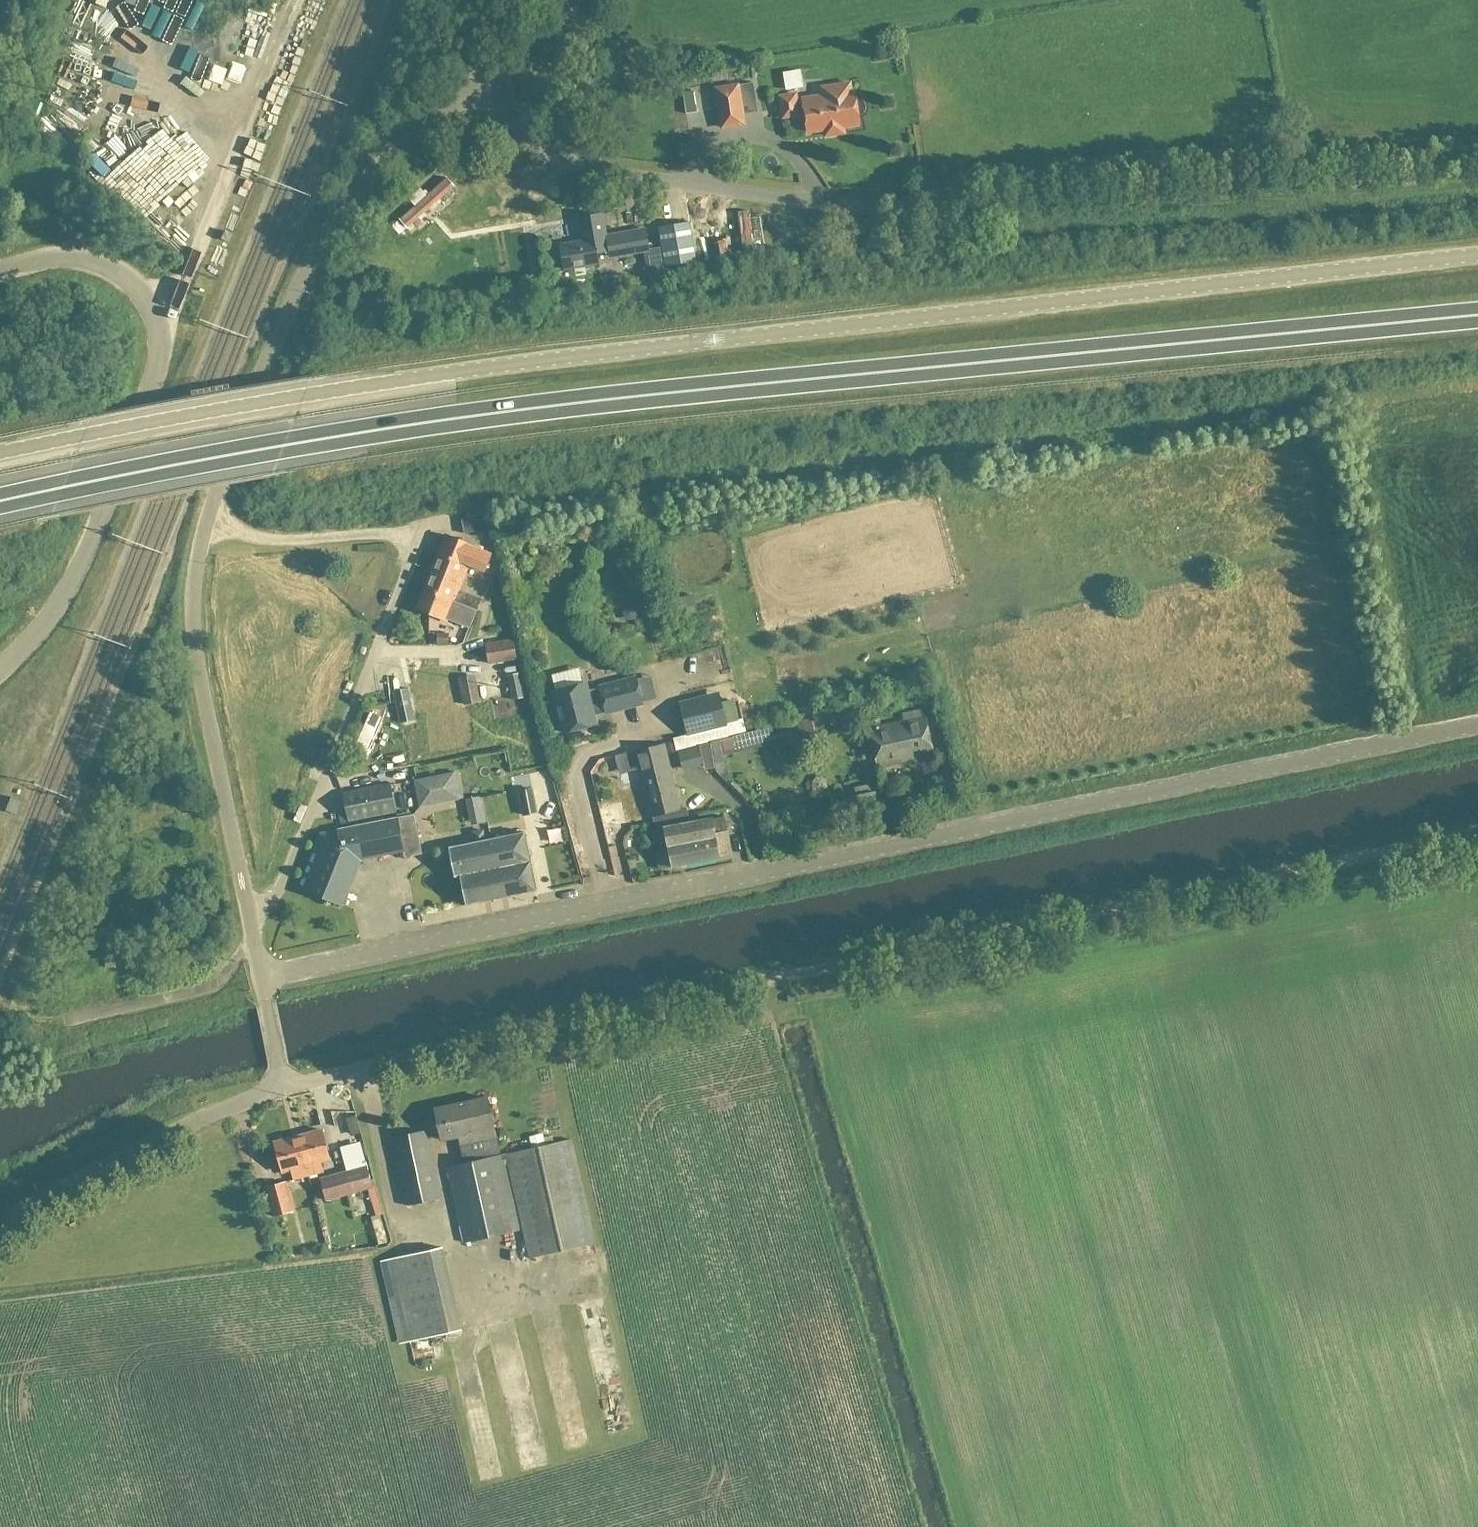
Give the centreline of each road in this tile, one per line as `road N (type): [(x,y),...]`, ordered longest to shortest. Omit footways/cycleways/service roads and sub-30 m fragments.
road 1 (unclassified): [(0,454),(521,362),(1477,259)]
road 2 (trunk): [(0,505),(273,449),(573,406),(1477,318)]
road 3 (unclassified): [(260,979),(1477,726)]
road 4 (track): [(282,1088),(1477,836)]
road 5 (unclassified): [(482,82),(517,123),(569,162),(864,211),(971,210),(1477,171)]
road 6 (unclassified): [(249,923),(197,669),(194,578),(206,519),(321,245),(383,165),(482,82)]
road 7 (unclassified): [(0,669),(44,627),(92,543),(153,386),(156,357),(144,302),(107,266),(66,257),(0,273)]
road 8 (unclassified): [(0,1229),(51,1194),(282,1088),(260,979)]
road 9 (unclassified): [(249,923),(286,874),(421,537)]
road 10 (track): [(313,0),(255,148),(219,198),(184,285),(149,313)]
road 11 (track): [(136,0),(117,48),(124,116),(188,190),(215,209)]
road 12 (track): [(421,537),(291,541),(206,519)]
road 13 (unclassified): [(482,82),(578,0)]

